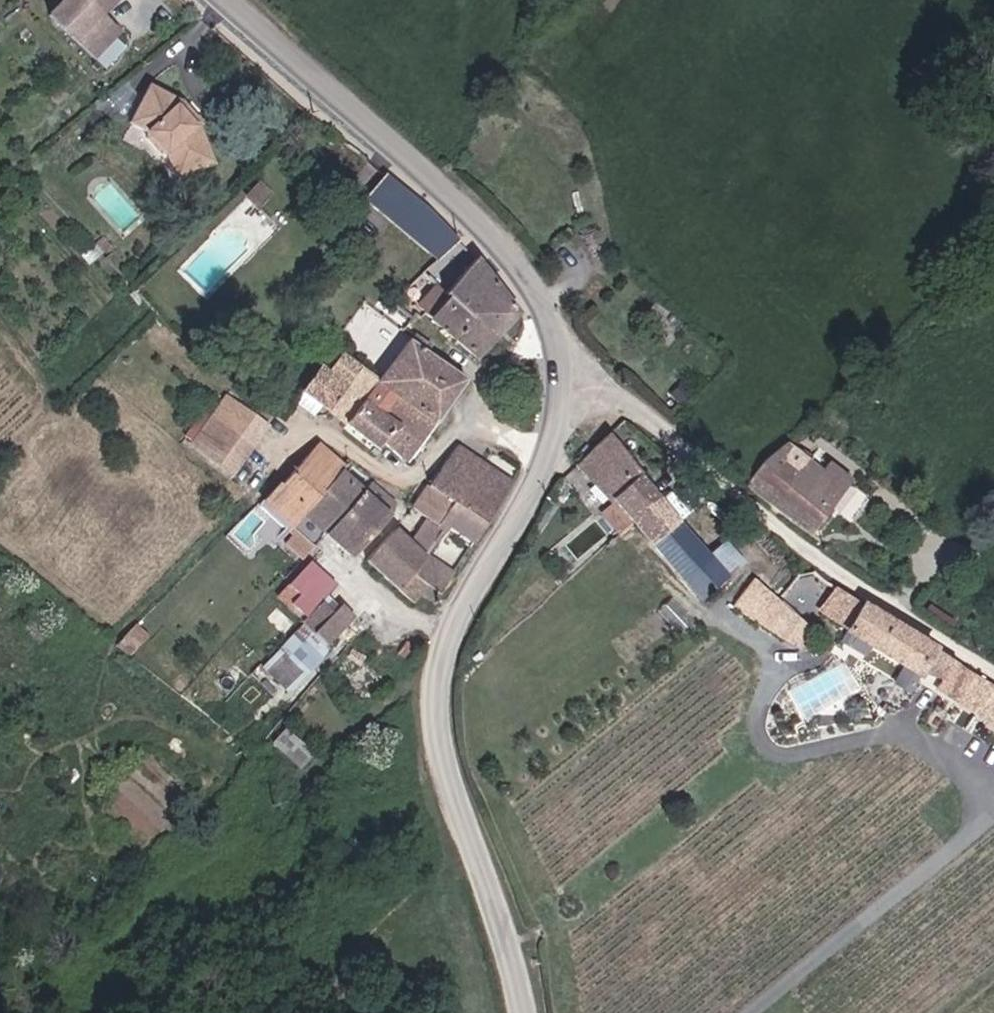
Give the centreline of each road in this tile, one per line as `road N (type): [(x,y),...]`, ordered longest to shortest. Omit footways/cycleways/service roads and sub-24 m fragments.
road 1 (tertiary): [(525,1012),(449,731),(446,675),(461,614),(540,489),(552,453)]
road 2 (tertiary): [(554,316),(511,256),(240,0)]
road 3 (residential): [(469,427),(414,473),(393,473),(340,437),(304,432),(260,476)]
road 4 (residential): [(469,427),(475,404),(554,316)]
road 5 (tertiary): [(552,453),(564,414),(554,316)]

